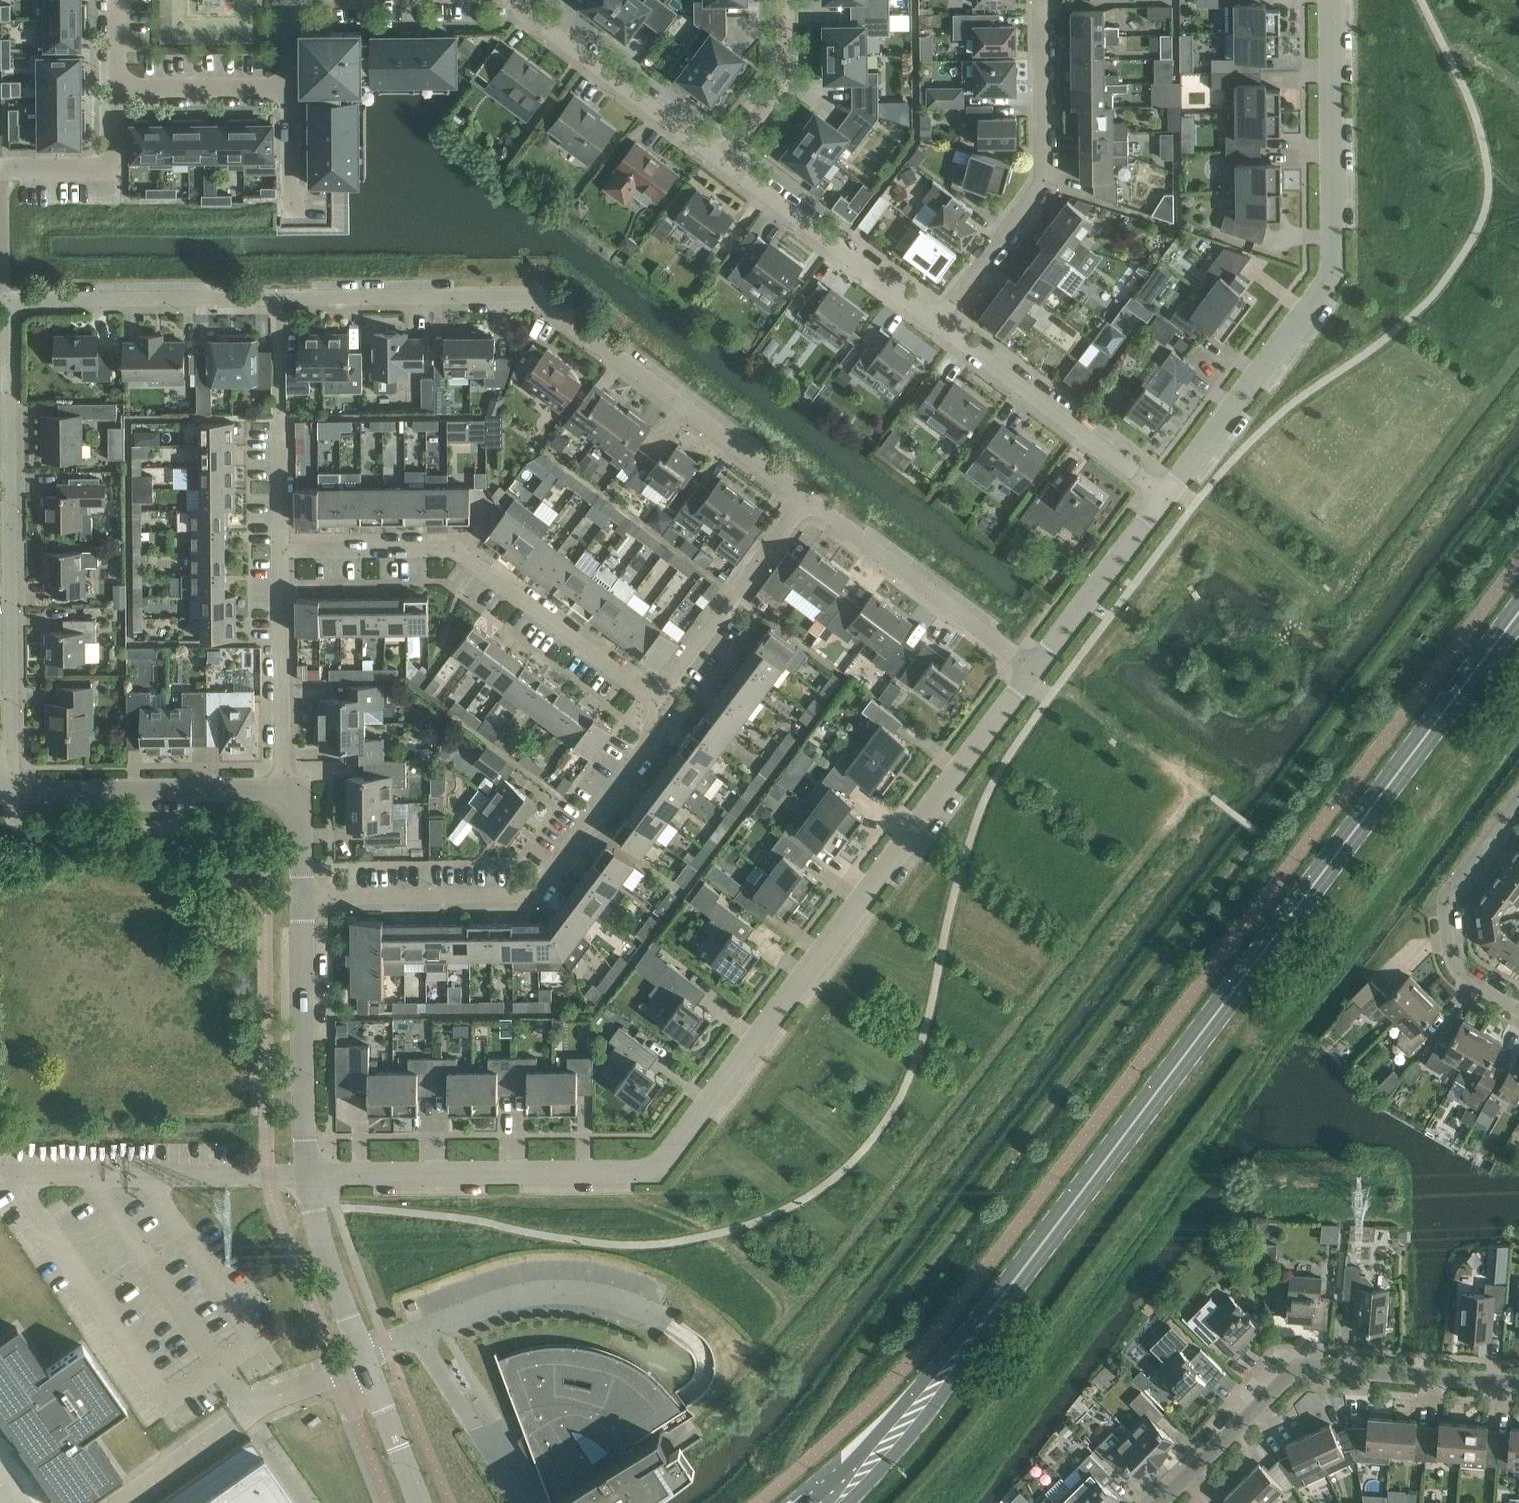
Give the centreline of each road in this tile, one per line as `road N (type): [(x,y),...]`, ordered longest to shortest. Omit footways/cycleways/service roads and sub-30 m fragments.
road 1 (tertiary): [(821,1502),(933,1387),(1518,612)]
road 2 (residential): [(280,296),(11,304),(12,791),(290,791)]
road 3 (residential): [(310,1173),(628,1172),(656,1165),(1036,670)]
road 4 (residential): [(808,498),(537,294),(280,296)]
road 5 (residential): [(1167,495),(1331,275),(1331,0)]
road 6 (residential): [(302,896),(534,894),(651,740),(654,700)]
road 7 (residential): [(654,700),(455,548),(282,549)]
road 8 (residential): [(1518,1383),(1297,1369),(1161,1502)]
road 9 (residential): [(937,322),(1042,182),(1040,0)]
road 10 (residential): [(421,1502),(339,1290),(310,1173)]
road 11 (residential): [(1167,495),(937,322)]
road 12 (residential): [(1036,670),(808,498)]
road 13 (residential): [(310,1173),(302,896)]
road 14 (residential): [(937,322),(724,161)]
road 15 (residential): [(1518,1007),(1457,966),(1447,908),(1455,883),(1518,799)]
road 16 (residential): [(724,161),(520,0)]
road 17 (residential): [(654,700),(808,498)]
road 18 (residential): [(282,549),(280,296)]
road 19 (residential): [(290,791),(282,549)]
road 20 (residential): [(1036,670),(1167,495)]
road 21 (residential): [(4,167),(112,161),(118,88)]
road 22 (residential): [(786,0),(780,86),(724,161)]
road 23 (residential): [(291,87),(118,88)]
road 24 (residential): [(291,87),(293,216)]

